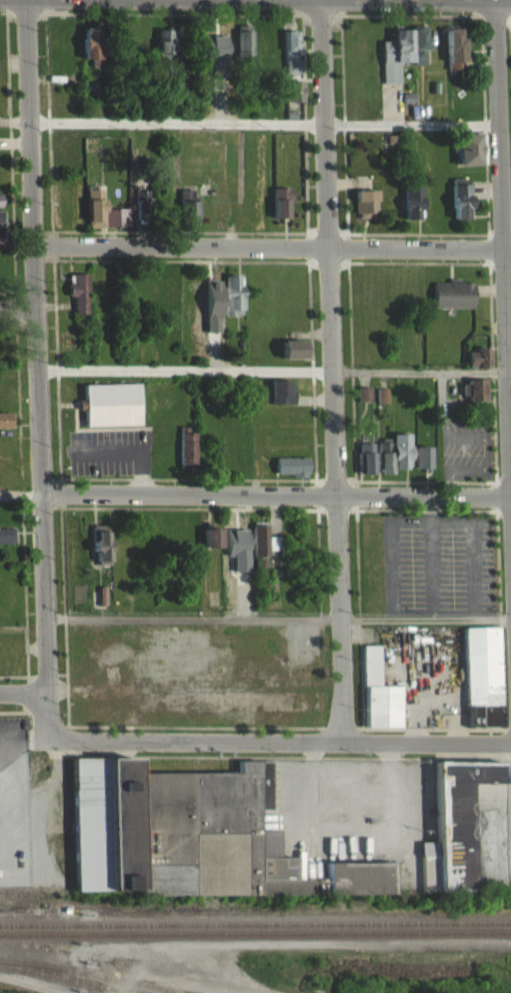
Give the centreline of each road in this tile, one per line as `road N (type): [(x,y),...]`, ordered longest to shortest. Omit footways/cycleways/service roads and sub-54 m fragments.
road 1 (residential): [(316,0),(349,741)]
road 2 (residential): [(23,0),(48,733)]
road 3 (residential): [(496,0),(510,533)]
road 4 (residential): [(32,245),(510,251)]
road 5 (residential): [(42,493),(510,498)]
road 6 (residential): [(48,733),(510,742)]

